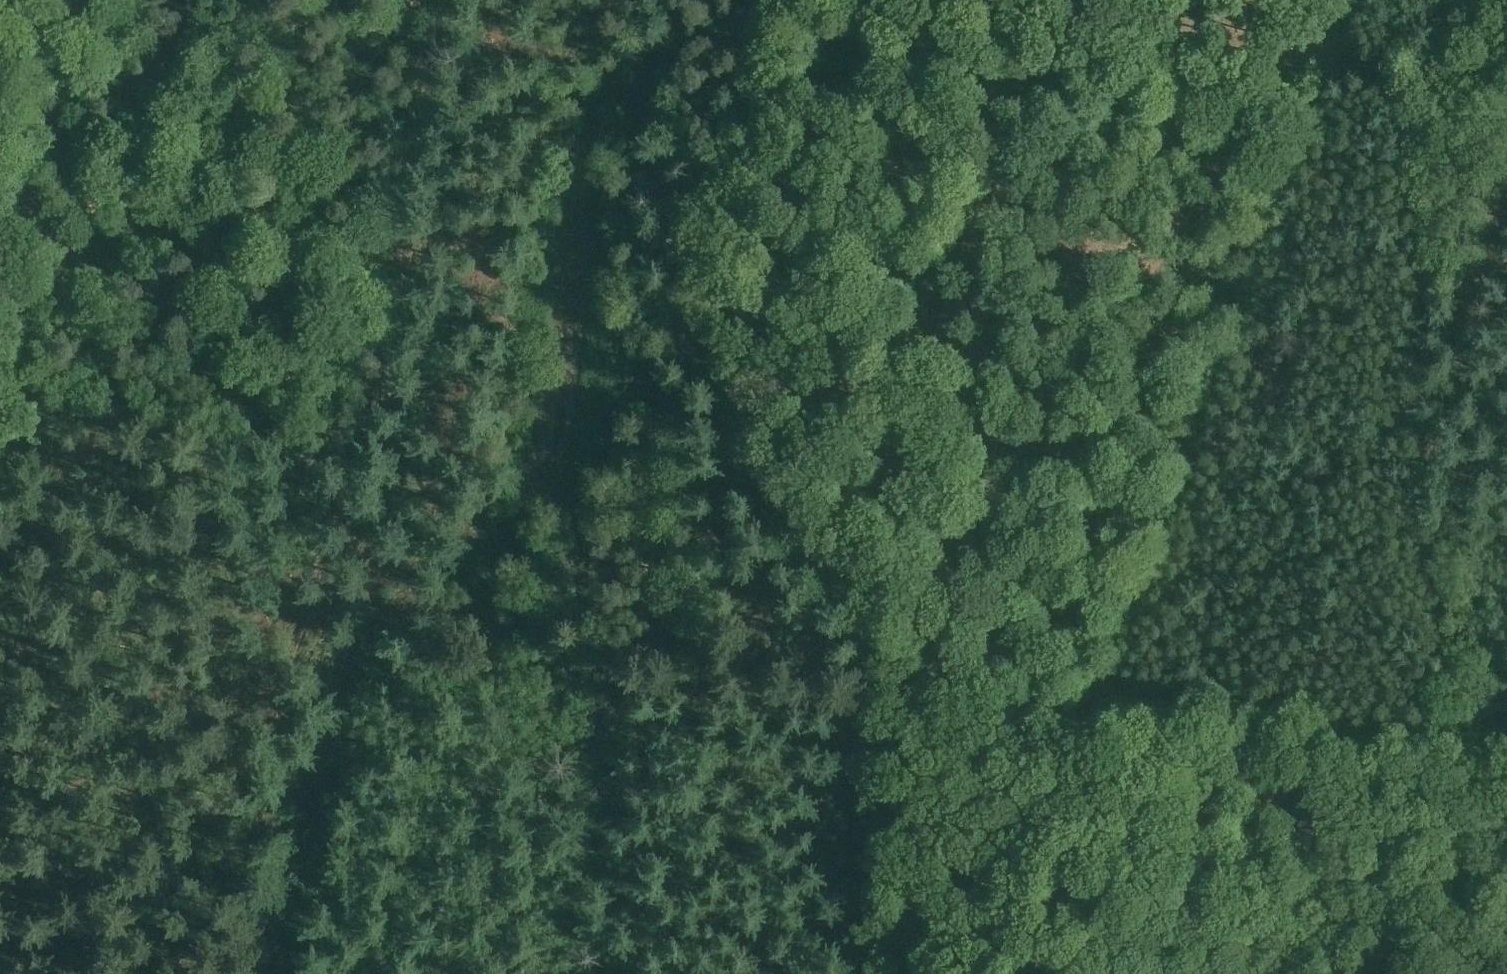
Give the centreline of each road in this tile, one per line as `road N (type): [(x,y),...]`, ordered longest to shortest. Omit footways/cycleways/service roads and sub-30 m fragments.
road 1 (track): [(1451,728),(1135,907),(1055,973)]

